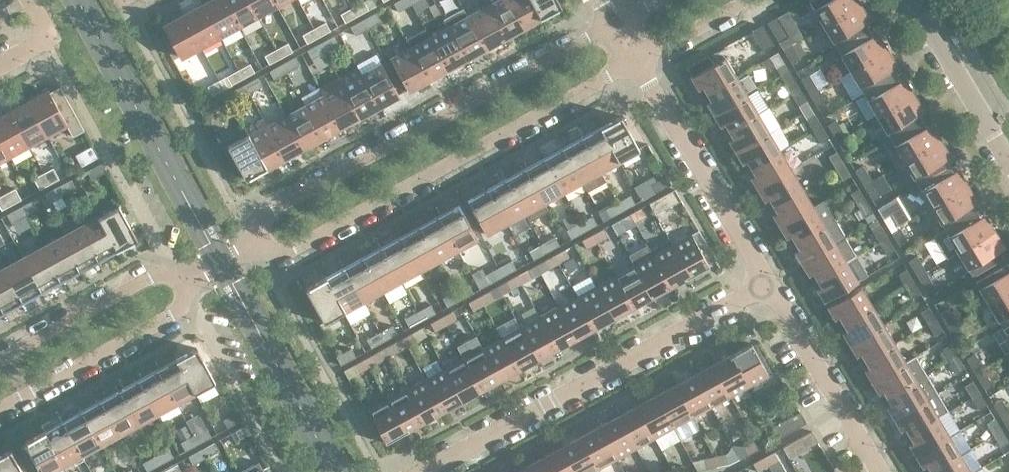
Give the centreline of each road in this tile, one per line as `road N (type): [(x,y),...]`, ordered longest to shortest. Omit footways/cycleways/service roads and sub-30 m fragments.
road 1 (residential): [(253,243),(300,249),(636,64)]
road 2 (residential): [(613,27),(268,215),(253,243)]
road 3 (residential): [(762,285),(427,471)]
road 4 (residential): [(762,285),(636,64)]
road 5 (residential): [(0,408),(171,319),(180,289)]
road 6 (residential): [(873,471),(762,285)]
road 7 (residential): [(180,289),(148,274),(0,355)]
road 8 (unclassified): [(1008,169),(909,0)]
road 9 (residential): [(636,64),(754,0)]

